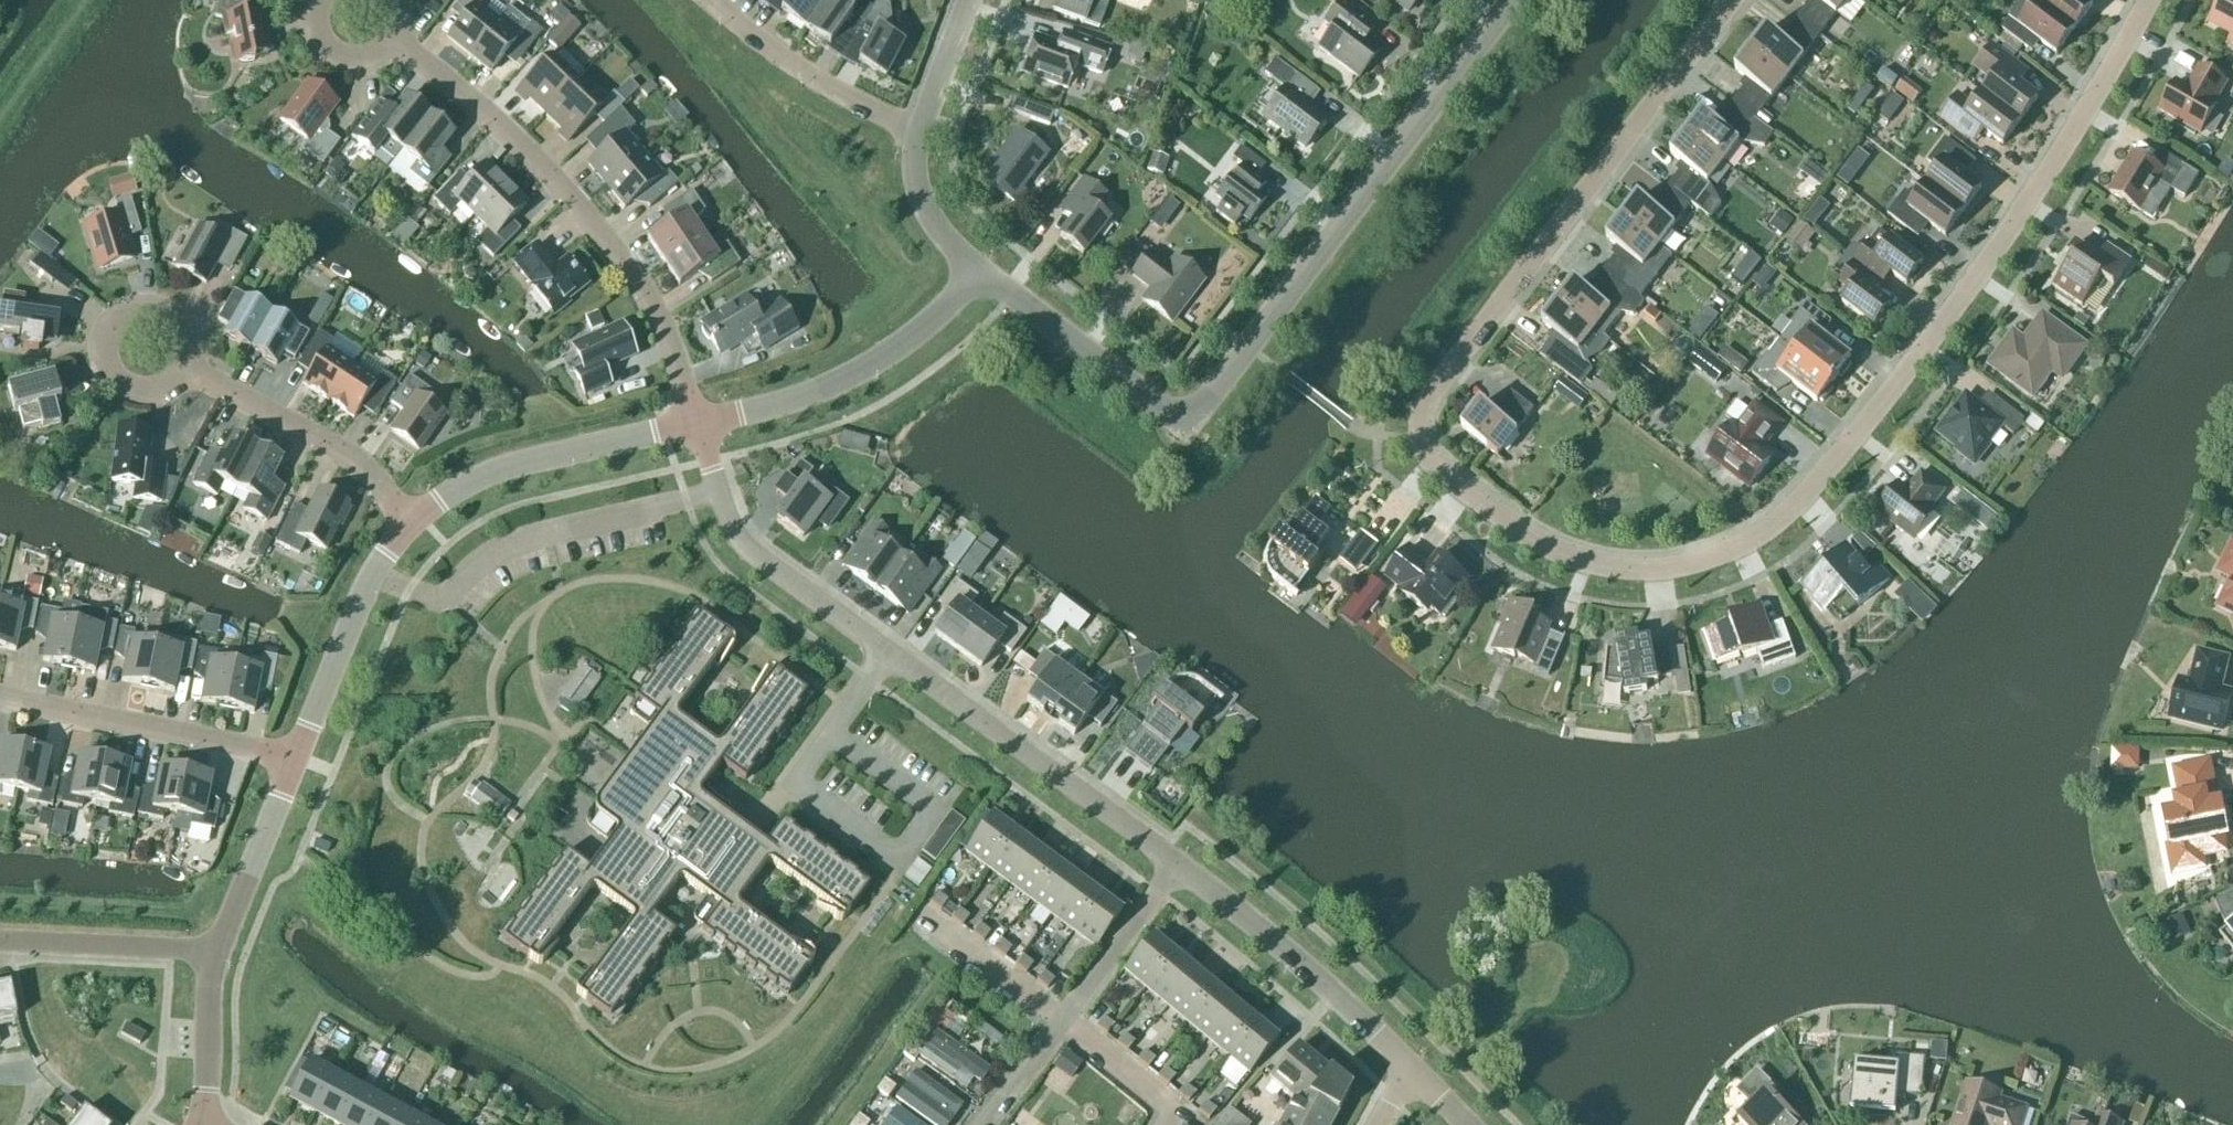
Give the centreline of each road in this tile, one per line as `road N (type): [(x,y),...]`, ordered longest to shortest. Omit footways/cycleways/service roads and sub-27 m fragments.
road 1 (residential): [(1734,0),(1423,408),(1419,440),(1433,465),(1539,543),(1586,564),(1641,569),(1699,562),(1748,543),(1792,512),(2045,185),(2145,0)]
road 2 (residential): [(1177,864),(850,628),(741,539),(701,425)]
road 3 (unclassified): [(1184,421),(1200,415),(1250,351),(1513,0)]
road 4 (residential): [(701,425),(641,282),(562,188),(478,107),(391,41)]
road 5 (residential): [(1177,864),(985,1124)]
road 6 (residential): [(1413,1072),(1177,864)]
road 7 (unclassified): [(410,525),(458,489),(523,464),(701,425)]
road 8 (unclassified): [(701,425),(844,383),(977,293)]
road 9 (residential): [(298,765),(0,698)]
road 10 (residential): [(410,525),(347,464),(182,371)]
road 11 (unclassified): [(298,765),(369,577),(410,525)]
road 12 (unclassified): [(1184,421),(1165,416),(1029,306),(977,293)]
road 13 (residential): [(919,128),(788,65),(711,0)]
road 14 (residential): [(187,358),(184,331),(164,313),(125,318),(110,340),(113,367),(133,386),(160,387),(182,371)]
road 15 (residential): [(0,942),(216,956)]
road 16 (unclassified): [(216,956),(298,765)]
road 17 (residential): [(977,293),(921,180),(919,128)]
road 18 (unclassified): [(204,1124),(216,956)]
road 19 (residential): [(919,128),(967,0)]
road 20 (residential): [(324,0),(323,38),(343,56),(370,58),(391,41)]

